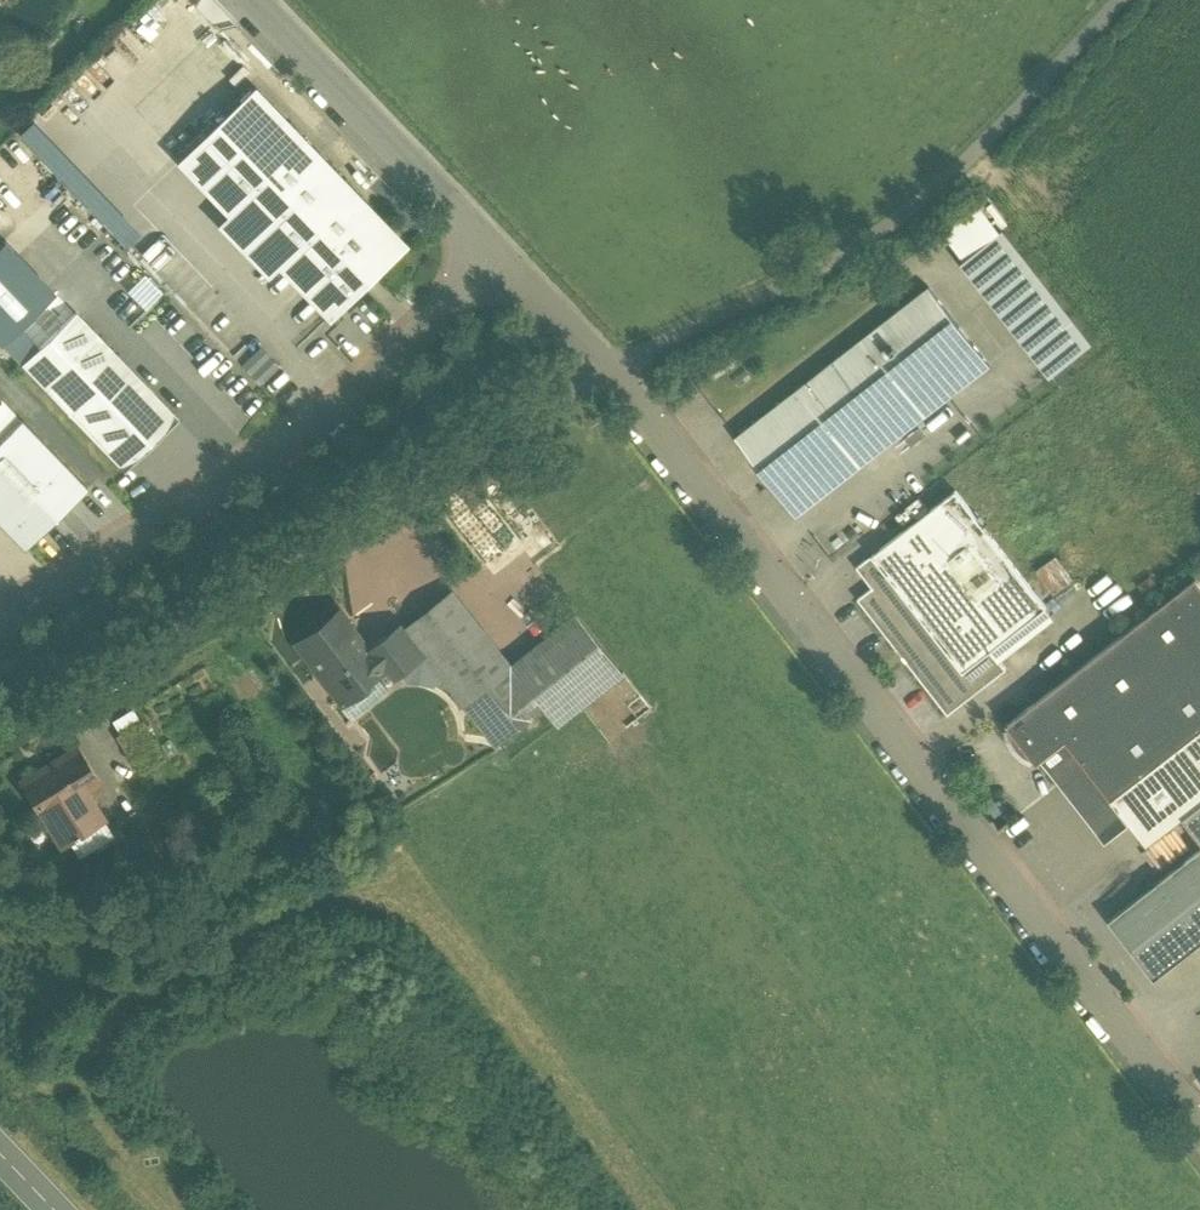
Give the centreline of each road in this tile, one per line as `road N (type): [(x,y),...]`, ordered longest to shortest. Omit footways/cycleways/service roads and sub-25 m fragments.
road 1 (residential): [(606,365),(1028,884),(1199,1113)]
road 2 (residential): [(1112,0),(903,212),(606,365)]
road 3 (residential): [(0,610),(306,426),(395,353),(496,246)]
road 4 (residential): [(257,0),(496,246)]
road 5 (residential): [(496,246),(606,365)]

